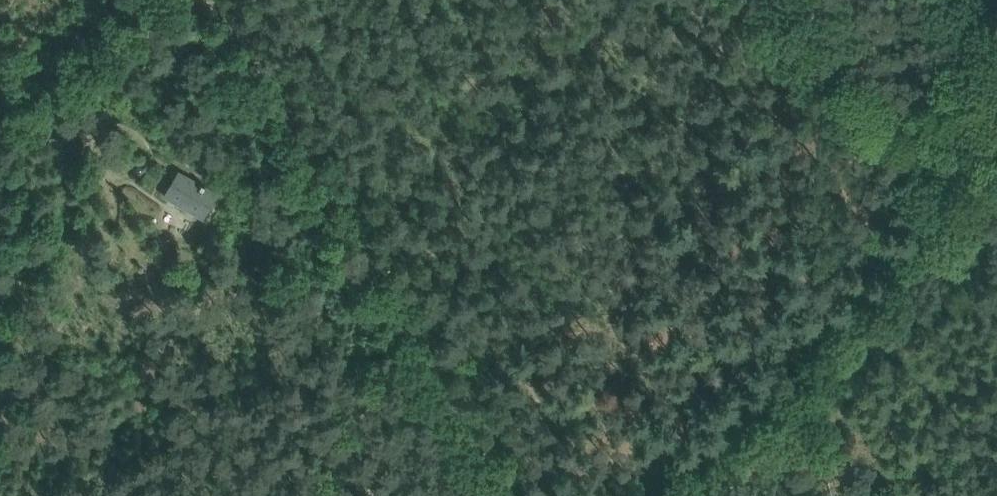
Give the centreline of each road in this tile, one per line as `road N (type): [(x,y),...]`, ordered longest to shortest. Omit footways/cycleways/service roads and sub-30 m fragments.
road 1 (track): [(511,495),(218,0)]

